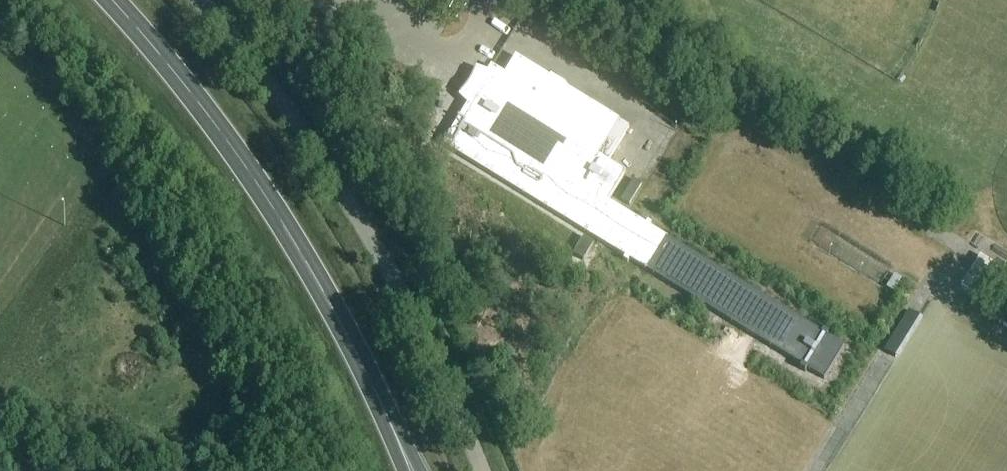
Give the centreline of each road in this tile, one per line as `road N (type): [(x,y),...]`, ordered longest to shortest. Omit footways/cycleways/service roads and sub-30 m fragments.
road 1 (unclassified): [(200,0),(257,71),(392,279),(480,470)]
road 2 (secondary): [(111,0),(223,137),(331,301),(399,442)]

